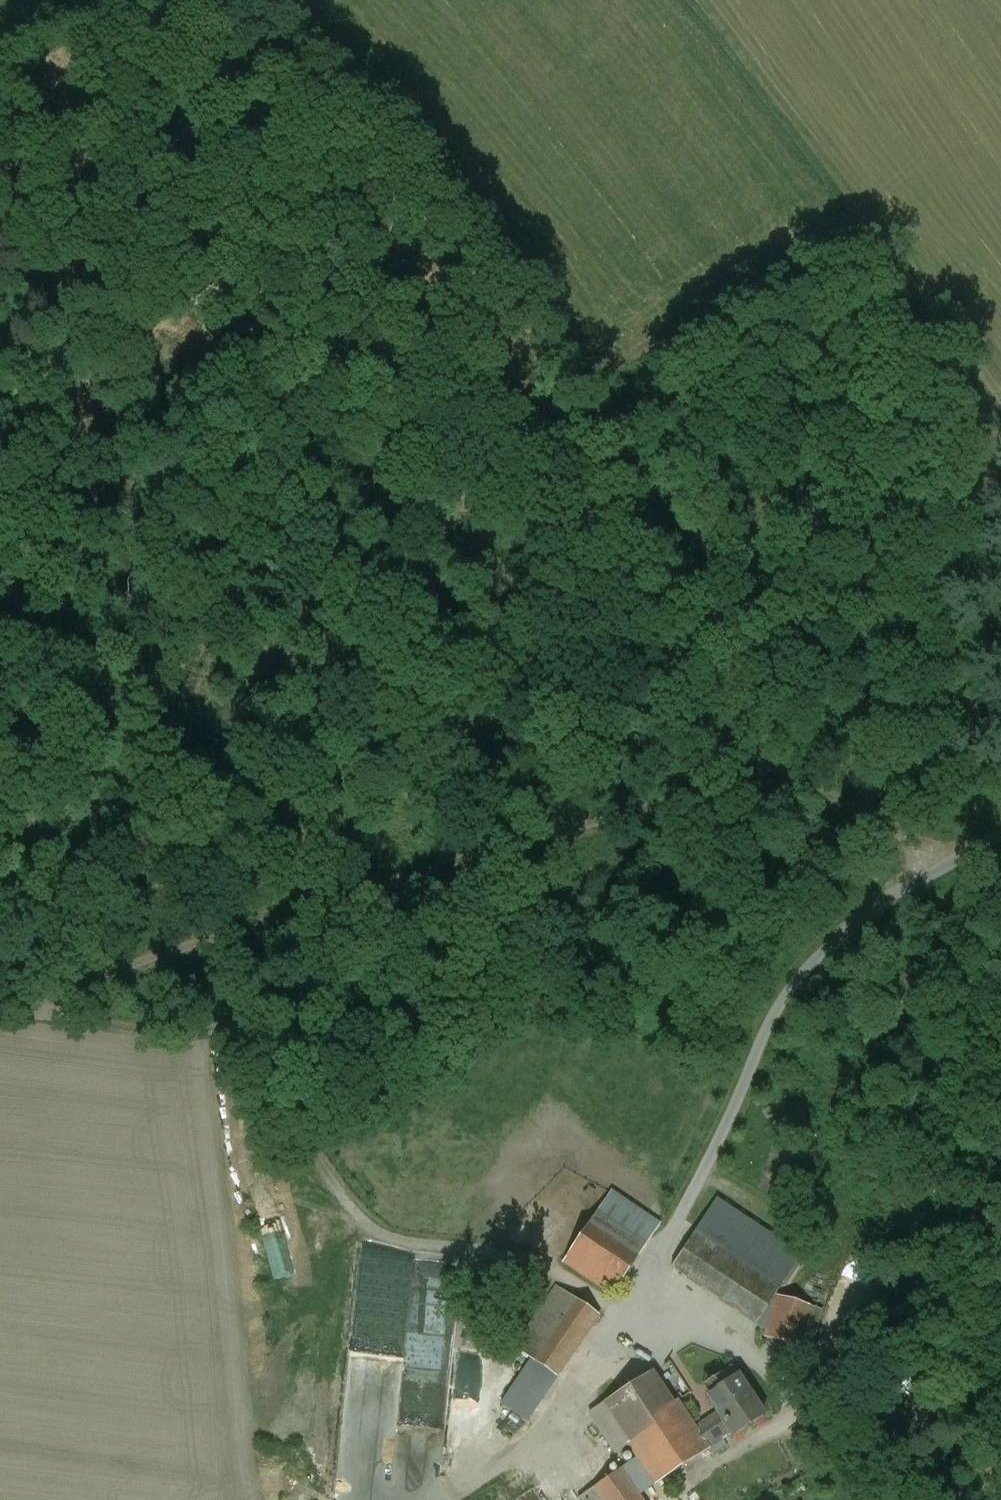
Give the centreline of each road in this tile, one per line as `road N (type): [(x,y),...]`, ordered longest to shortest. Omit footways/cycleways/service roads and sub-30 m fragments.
road 1 (track): [(428,1252),(367,1222),(332,1184),(301,1135),(278,1051),(266,1038),(240,1027),(166,1031),(0,1005)]
road 2 (unclassified): [(1000,834),(910,885),(794,984),(704,1172)]
road 3 (track): [(1000,405),(878,232),(856,216),(836,222)]

